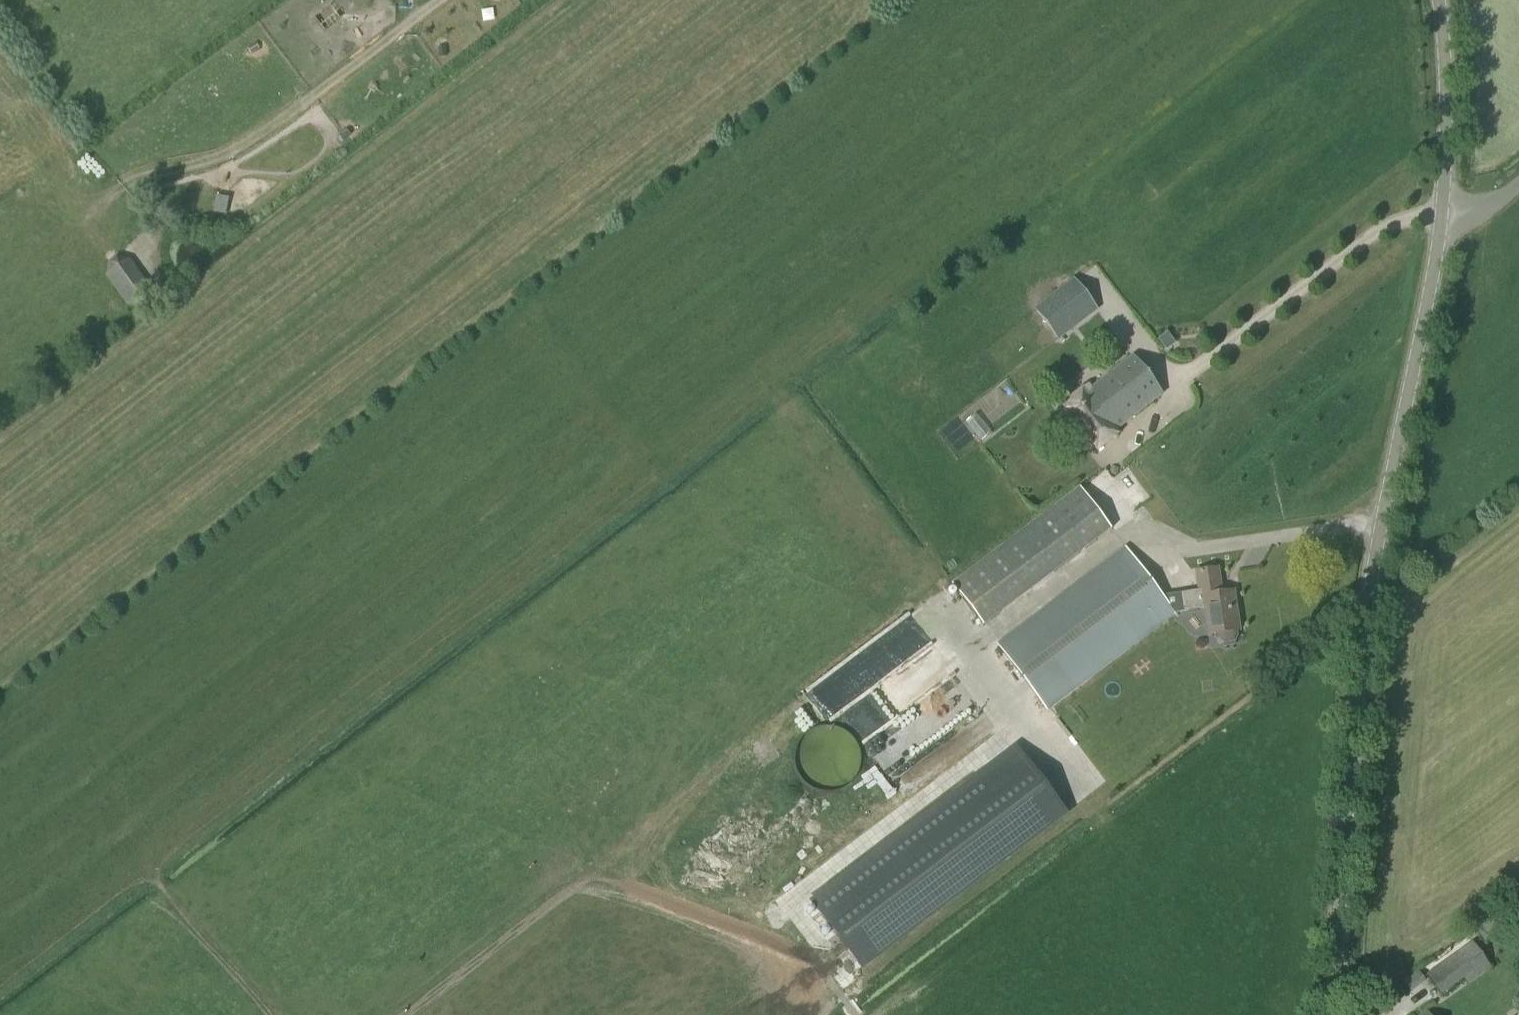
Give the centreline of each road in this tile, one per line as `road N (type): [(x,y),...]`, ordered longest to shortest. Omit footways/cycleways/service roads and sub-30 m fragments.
road 1 (tertiary): [(1333,1014),(1364,626),(1444,208),(1438,0)]

